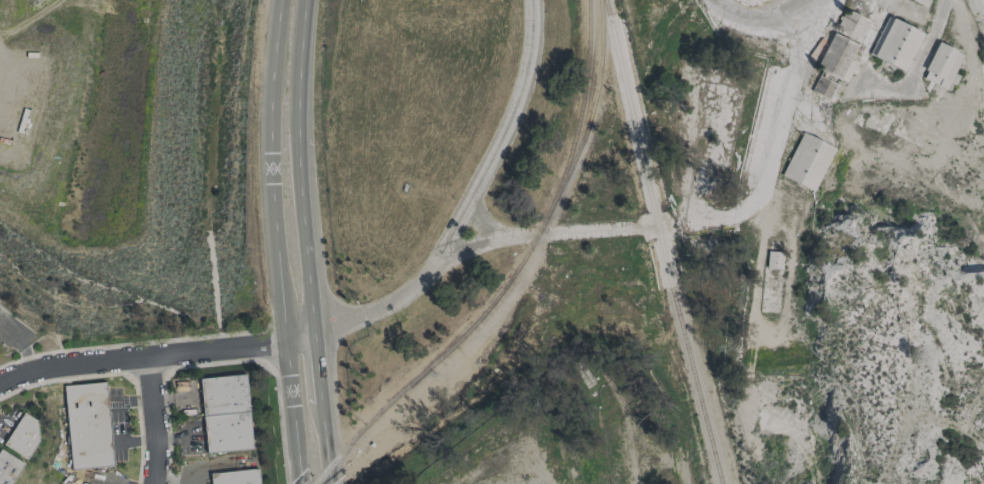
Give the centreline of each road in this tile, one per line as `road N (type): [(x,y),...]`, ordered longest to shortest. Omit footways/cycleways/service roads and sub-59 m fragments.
road 1 (secondary): [(280,0),(272,189),(300,483)]
road 2 (secondary): [(314,339),(297,131),(306,0)]
road 3 (residential): [(314,339),(59,370),(0,391)]
road 4 (residential): [(149,362),(158,449),(151,483)]

